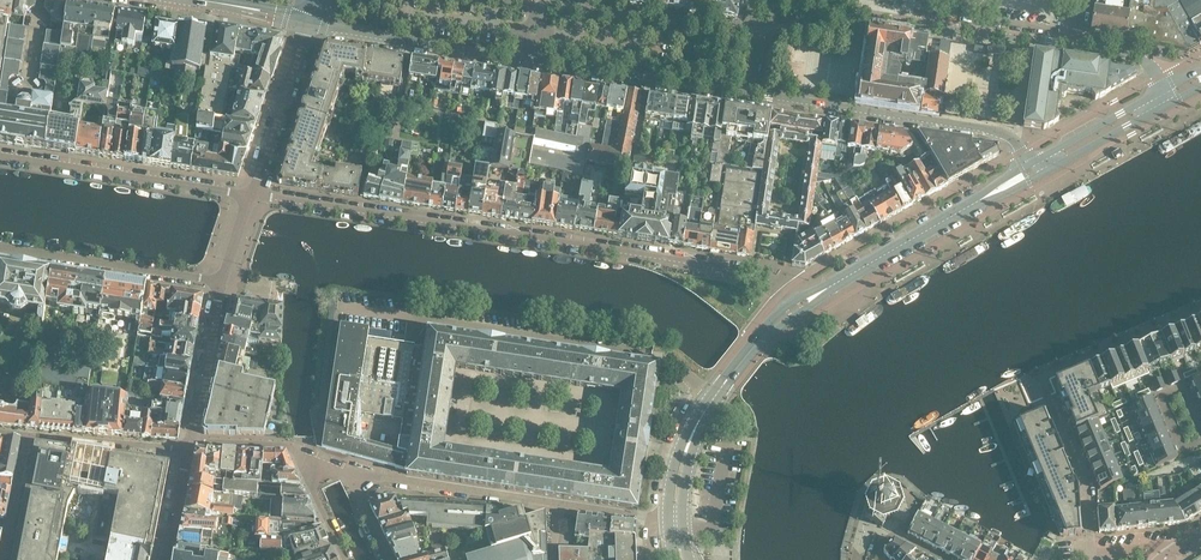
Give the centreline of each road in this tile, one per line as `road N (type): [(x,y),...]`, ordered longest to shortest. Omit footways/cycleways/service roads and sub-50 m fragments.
road 1 (residential): [(786,305),(734,271),(696,263),(252,194)]
road 2 (residential): [(308,26),(751,95)]
road 3 (residential): [(751,95),(990,131),(1012,139),(1031,160)]
road 4 (residential): [(252,194),(0,153)]
road 5 (residential): [(760,34),(733,36),(536,4)]
road 6 (residential): [(0,247),(221,282)]
road 7 (residential): [(564,505),(356,474)]
road 8 (tertiary): [(829,287),(1000,188)]
road 9 (residential): [(252,194),(308,26)]
road 10 (residential): [(921,23),(855,16),(760,34)]
road 11 (residential): [(189,439),(221,282)]
road 12 (tertiary): [(719,400),(769,339),(829,287)]
road 13 (residential): [(1077,47),(921,23)]
road 14 (tertiary): [(1039,173),(1174,100)]
road 15 (tertiary): [(1164,88),(1031,160)]
road 16 (tertiary): [(711,393),(680,446),(669,521)]
road 17 (tertiary): [(682,523),(690,452),(719,400)]
road 18 (residential): [(186,0),(308,26)]
road 19 (residential): [(292,448),(341,559)]

